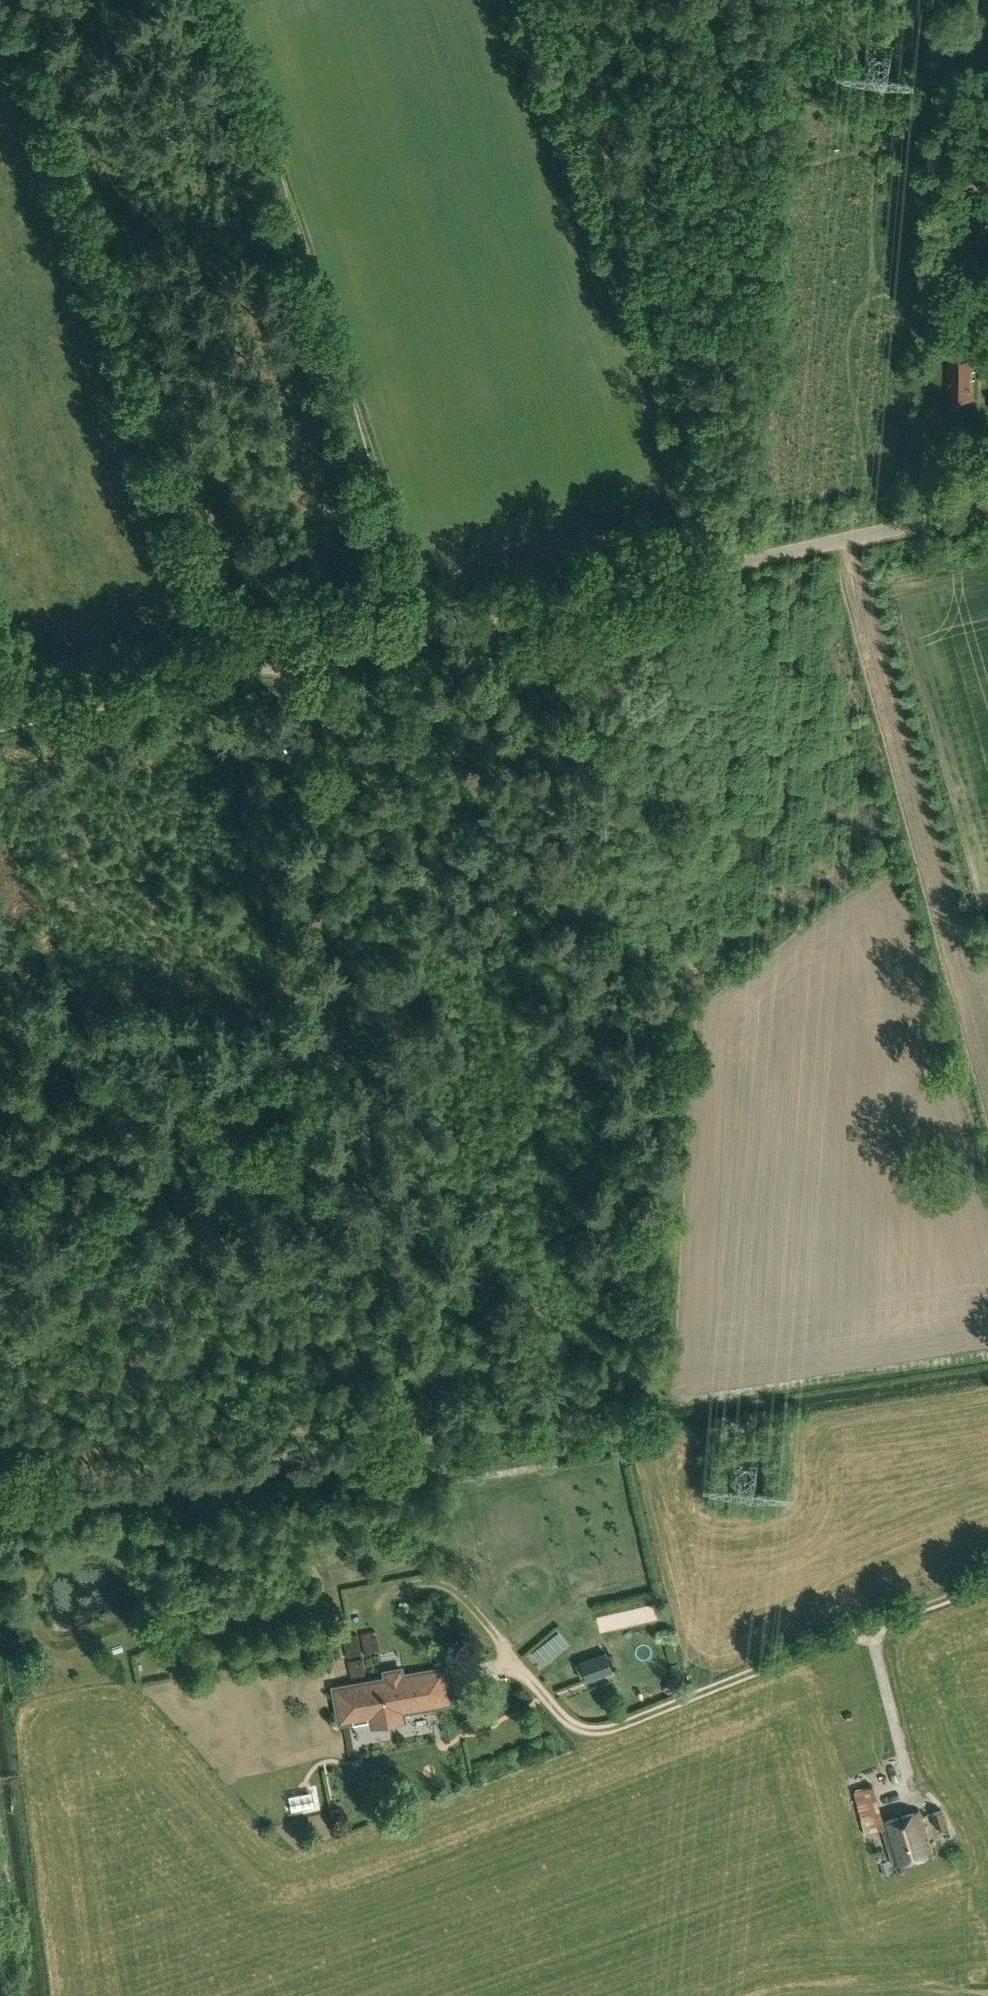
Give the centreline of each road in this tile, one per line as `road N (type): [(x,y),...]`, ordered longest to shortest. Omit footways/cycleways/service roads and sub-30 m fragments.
road 1 (unclassified): [(0,718),(987,507)]

